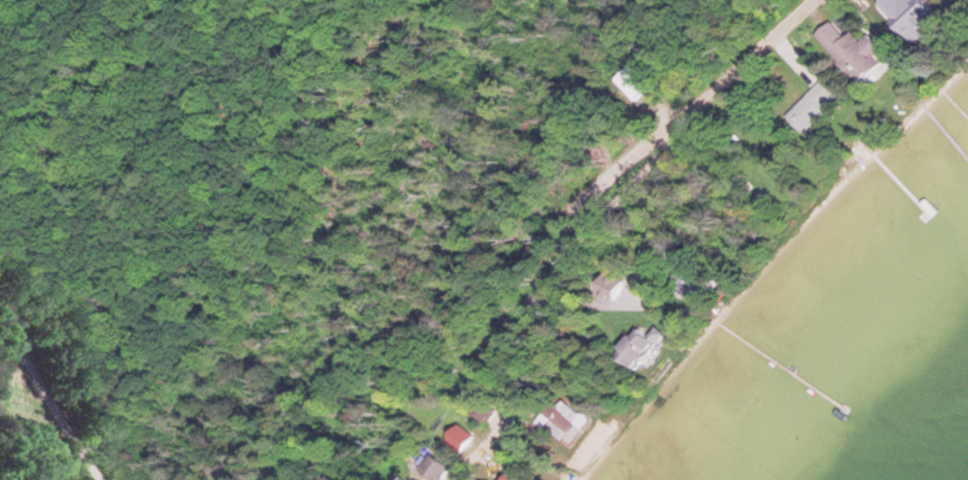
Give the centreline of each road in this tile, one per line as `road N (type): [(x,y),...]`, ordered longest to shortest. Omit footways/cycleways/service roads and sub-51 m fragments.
road 1 (residential): [(736,69),(581,204)]
road 2 (residential): [(103,479),(0,320)]

